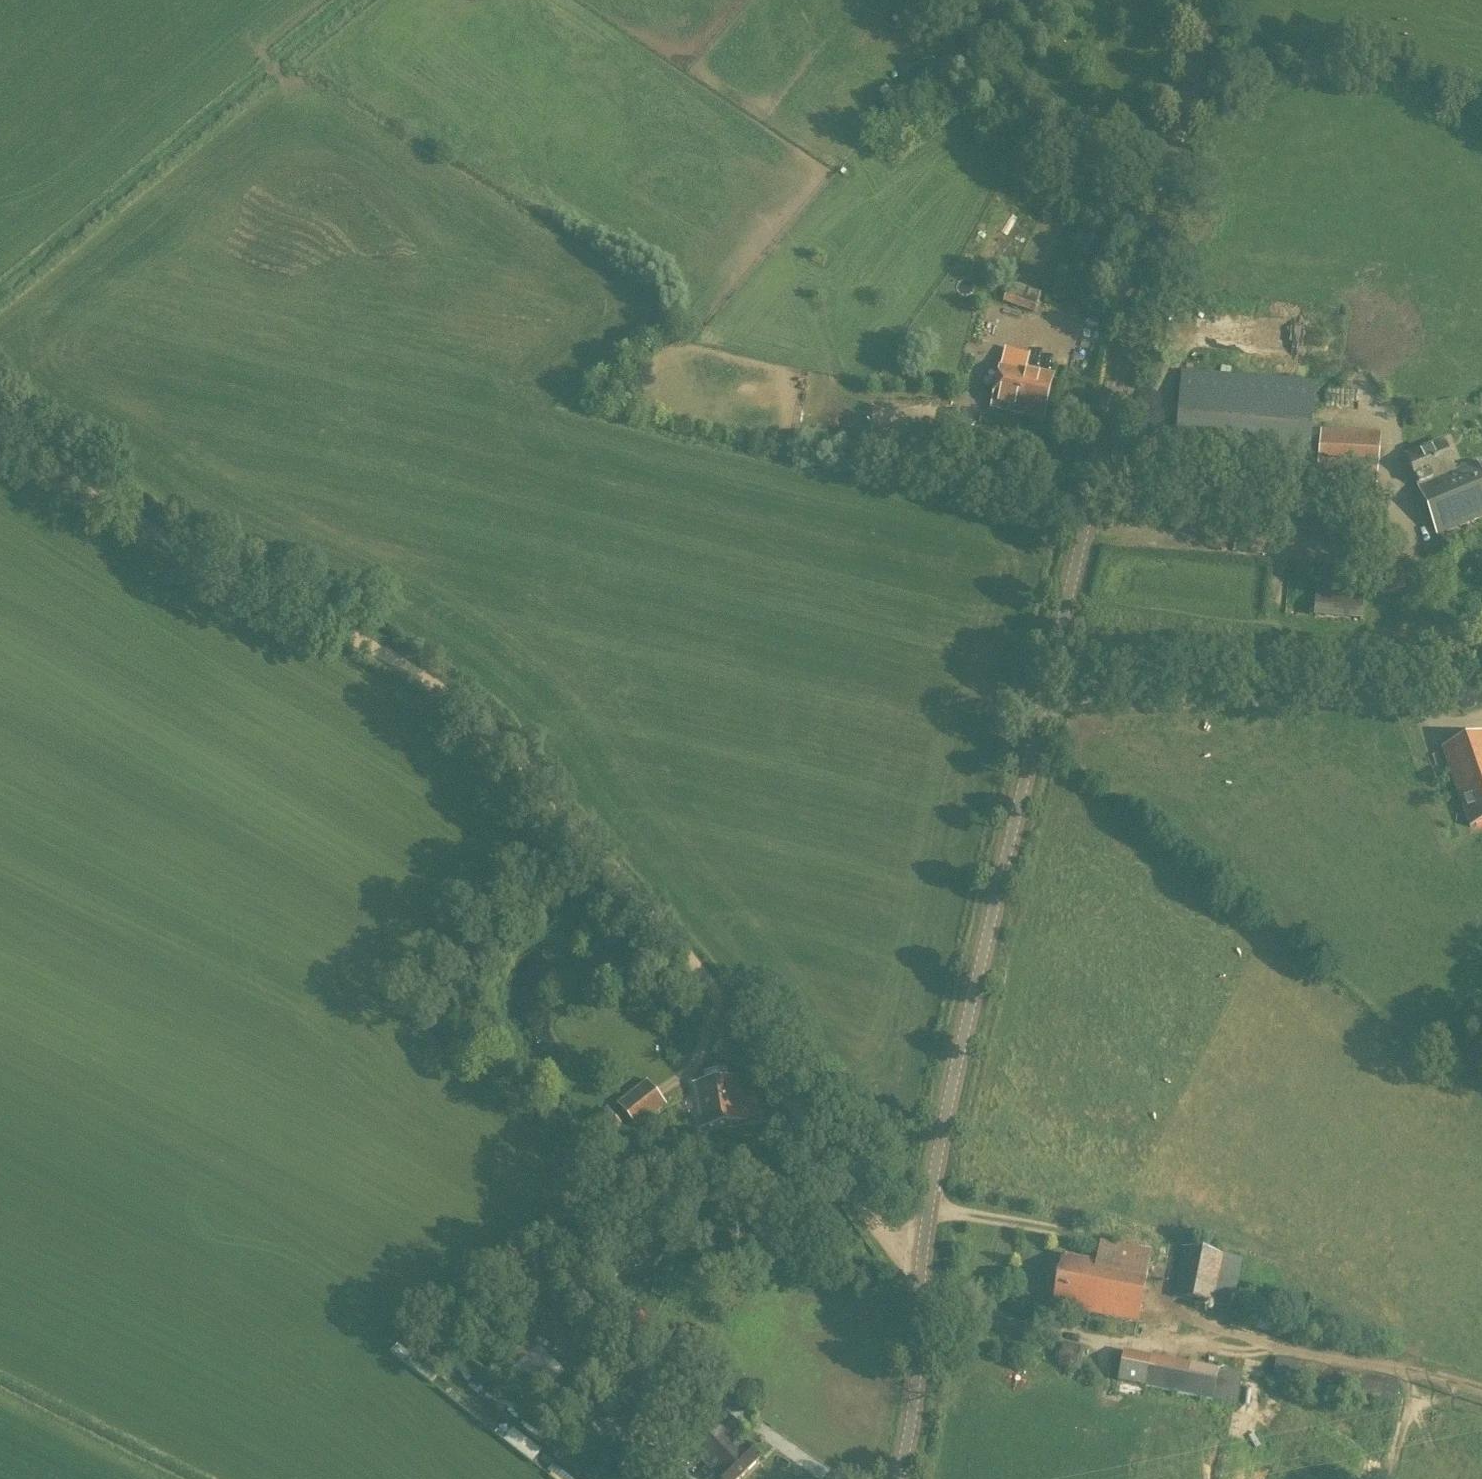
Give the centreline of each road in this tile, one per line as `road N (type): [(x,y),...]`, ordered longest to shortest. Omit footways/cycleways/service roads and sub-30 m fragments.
road 1 (unclassified): [(898,1478),(918,1370),(934,1171),(1210,0)]
road 2 (track): [(921,1267),(881,1233),(721,1003),(615,870),(475,717),(394,662),(198,557),(0,429)]
road 3 (track): [(929,1207),(1167,1250),(1158,1323),(1452,1379),(1481,1394)]

